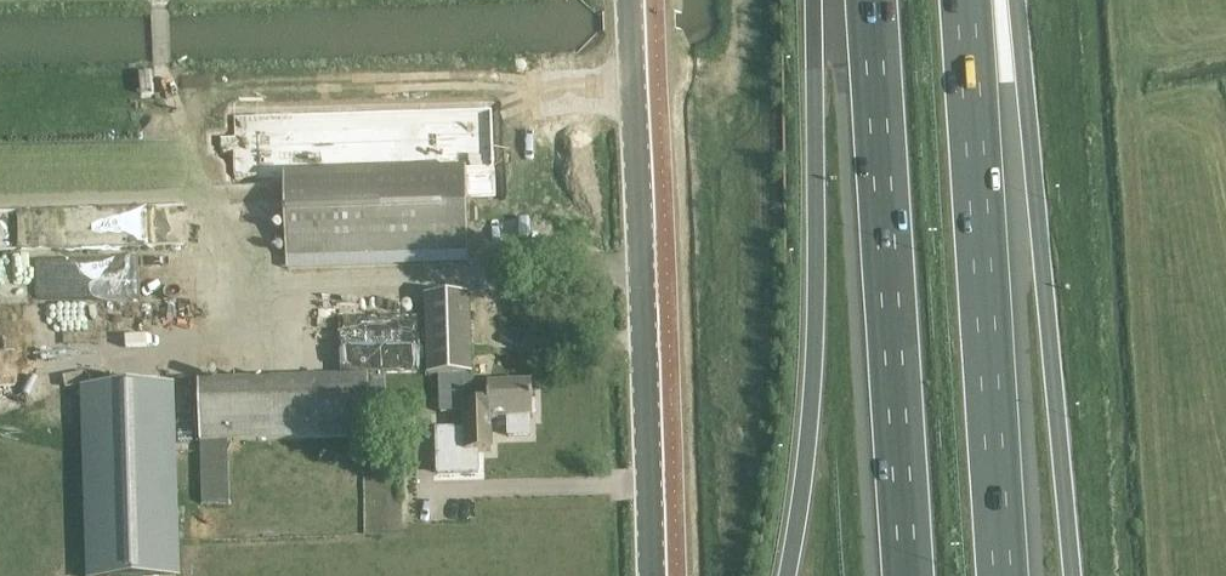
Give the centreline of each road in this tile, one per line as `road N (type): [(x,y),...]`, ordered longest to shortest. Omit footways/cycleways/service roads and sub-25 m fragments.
road 1 (motorway): [(1071,575),(1016,0)]
road 2 (motorway): [(816,0),(818,350),(789,575)]
road 3 (motorway): [(875,0),(915,575)]
road 4 (motorway): [(1003,575),(967,0)]
road 5 (tertiary): [(653,575),(630,0)]

